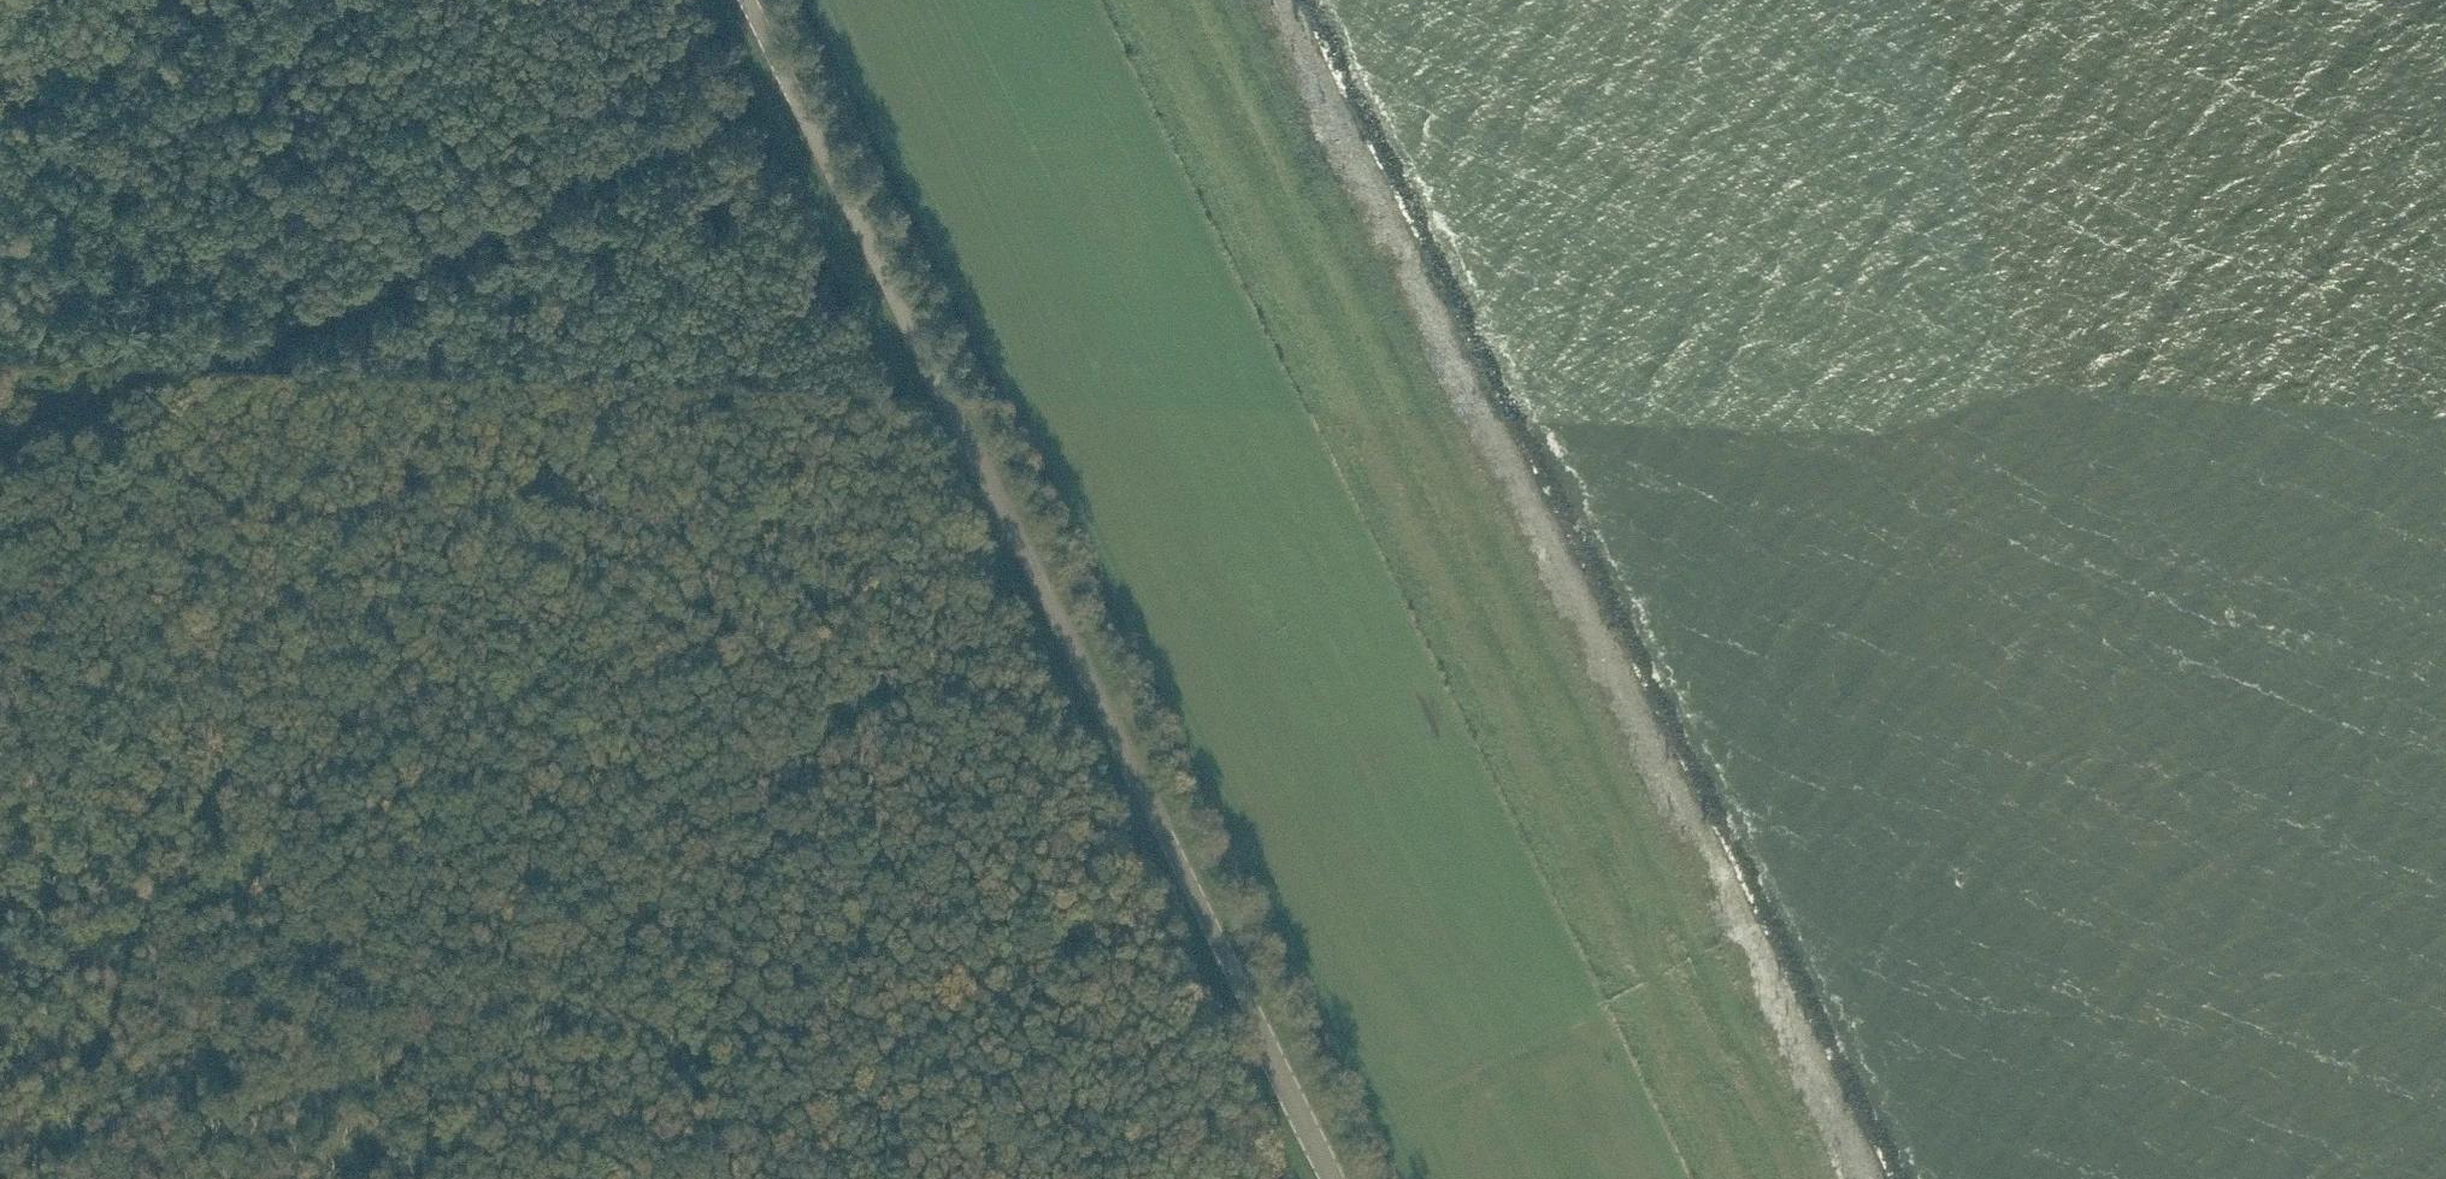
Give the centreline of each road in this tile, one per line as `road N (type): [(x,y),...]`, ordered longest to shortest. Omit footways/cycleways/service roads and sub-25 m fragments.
road 1 (tertiary): [(1335,1178),(747,0)]

